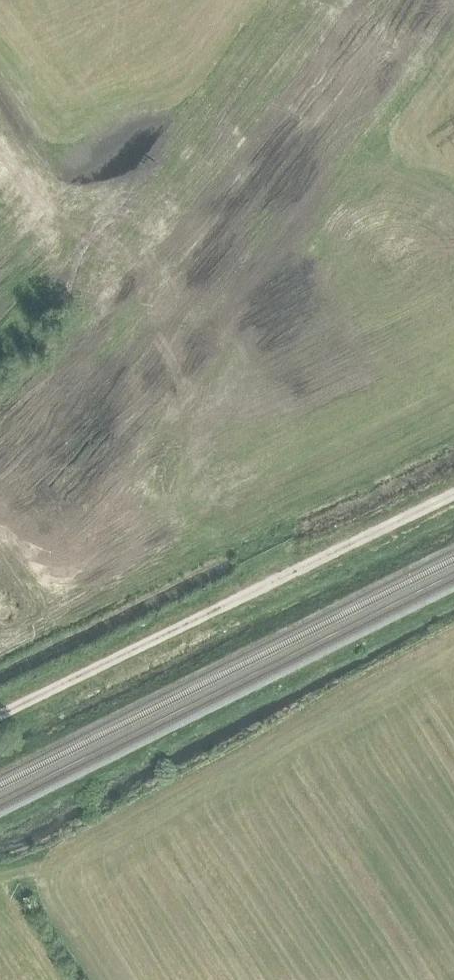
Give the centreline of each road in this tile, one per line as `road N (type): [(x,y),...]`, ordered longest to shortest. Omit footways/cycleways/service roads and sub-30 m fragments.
road 1 (track): [(0,716),(453,494)]

